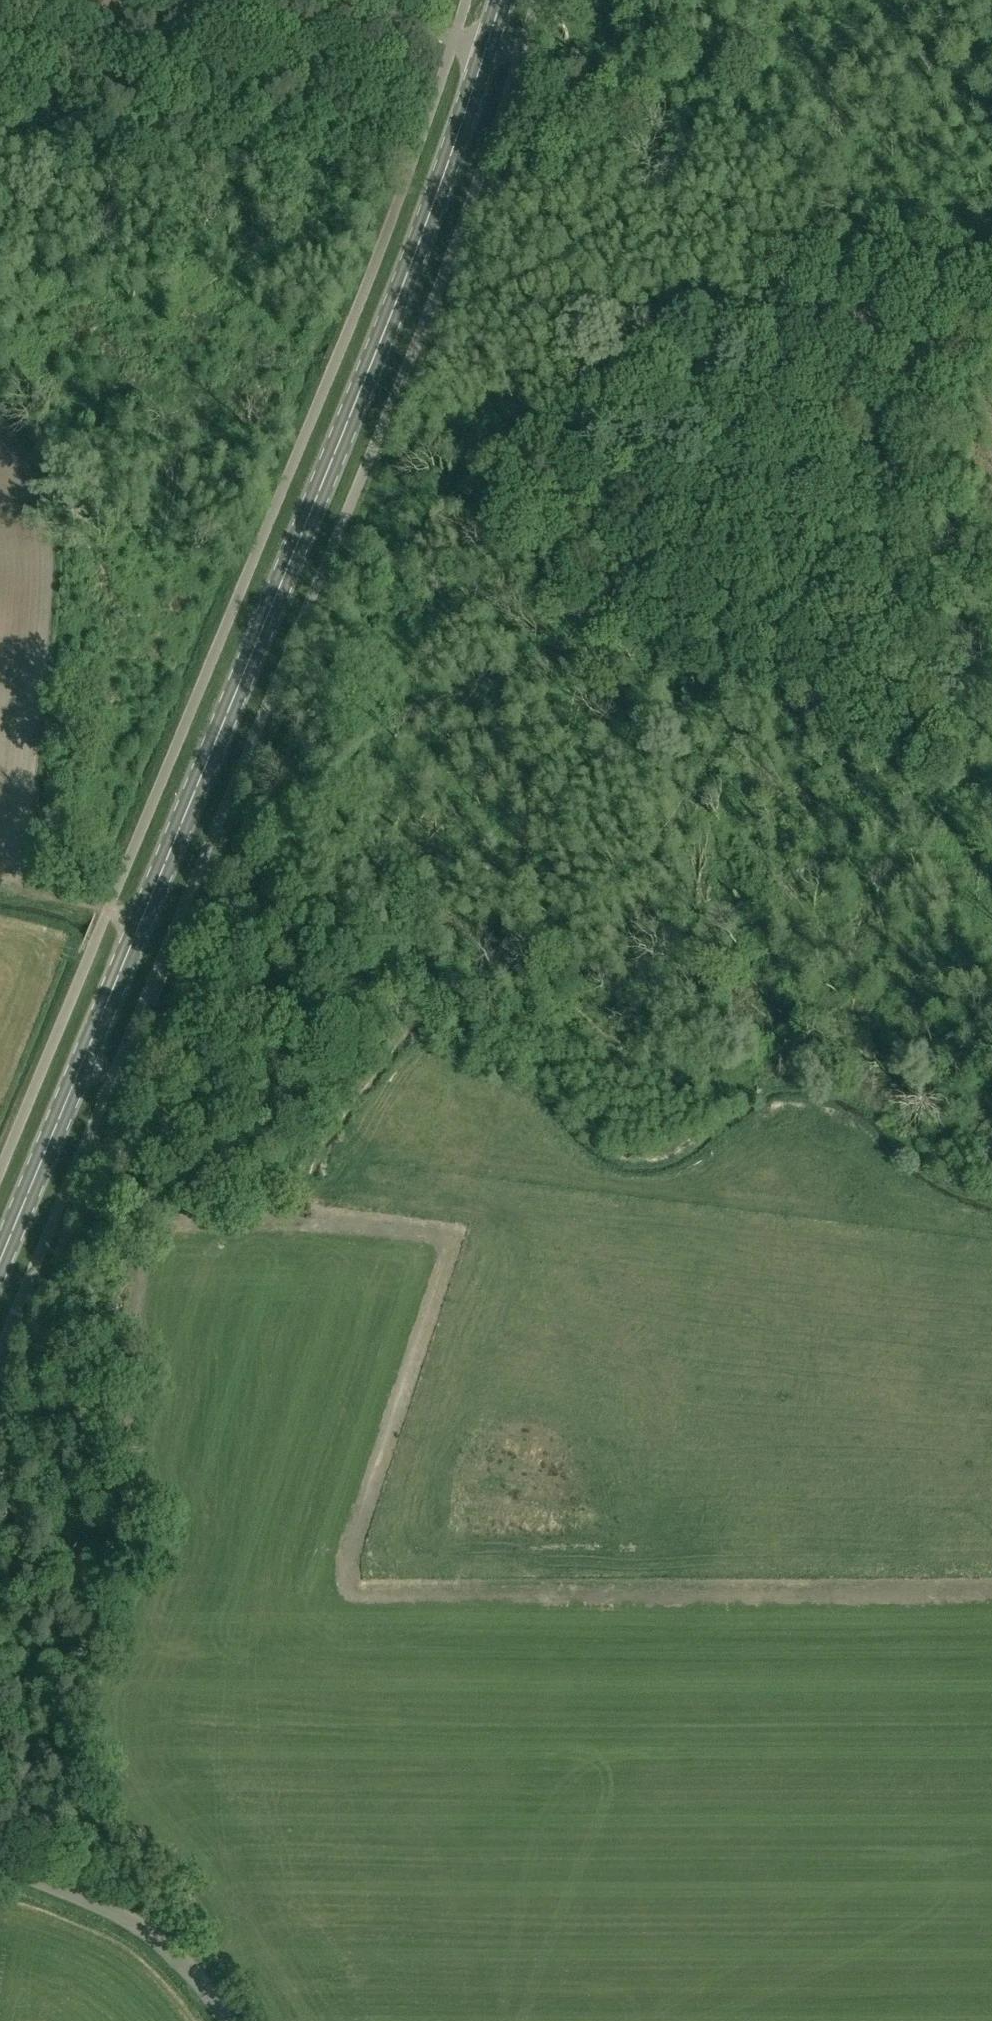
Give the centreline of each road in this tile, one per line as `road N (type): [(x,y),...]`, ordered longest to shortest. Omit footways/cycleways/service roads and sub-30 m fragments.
road 1 (secondary): [(0,1248),(370,339),(492,0)]
road 2 (unclassified): [(230,2020),(151,1936),(0,1866)]

